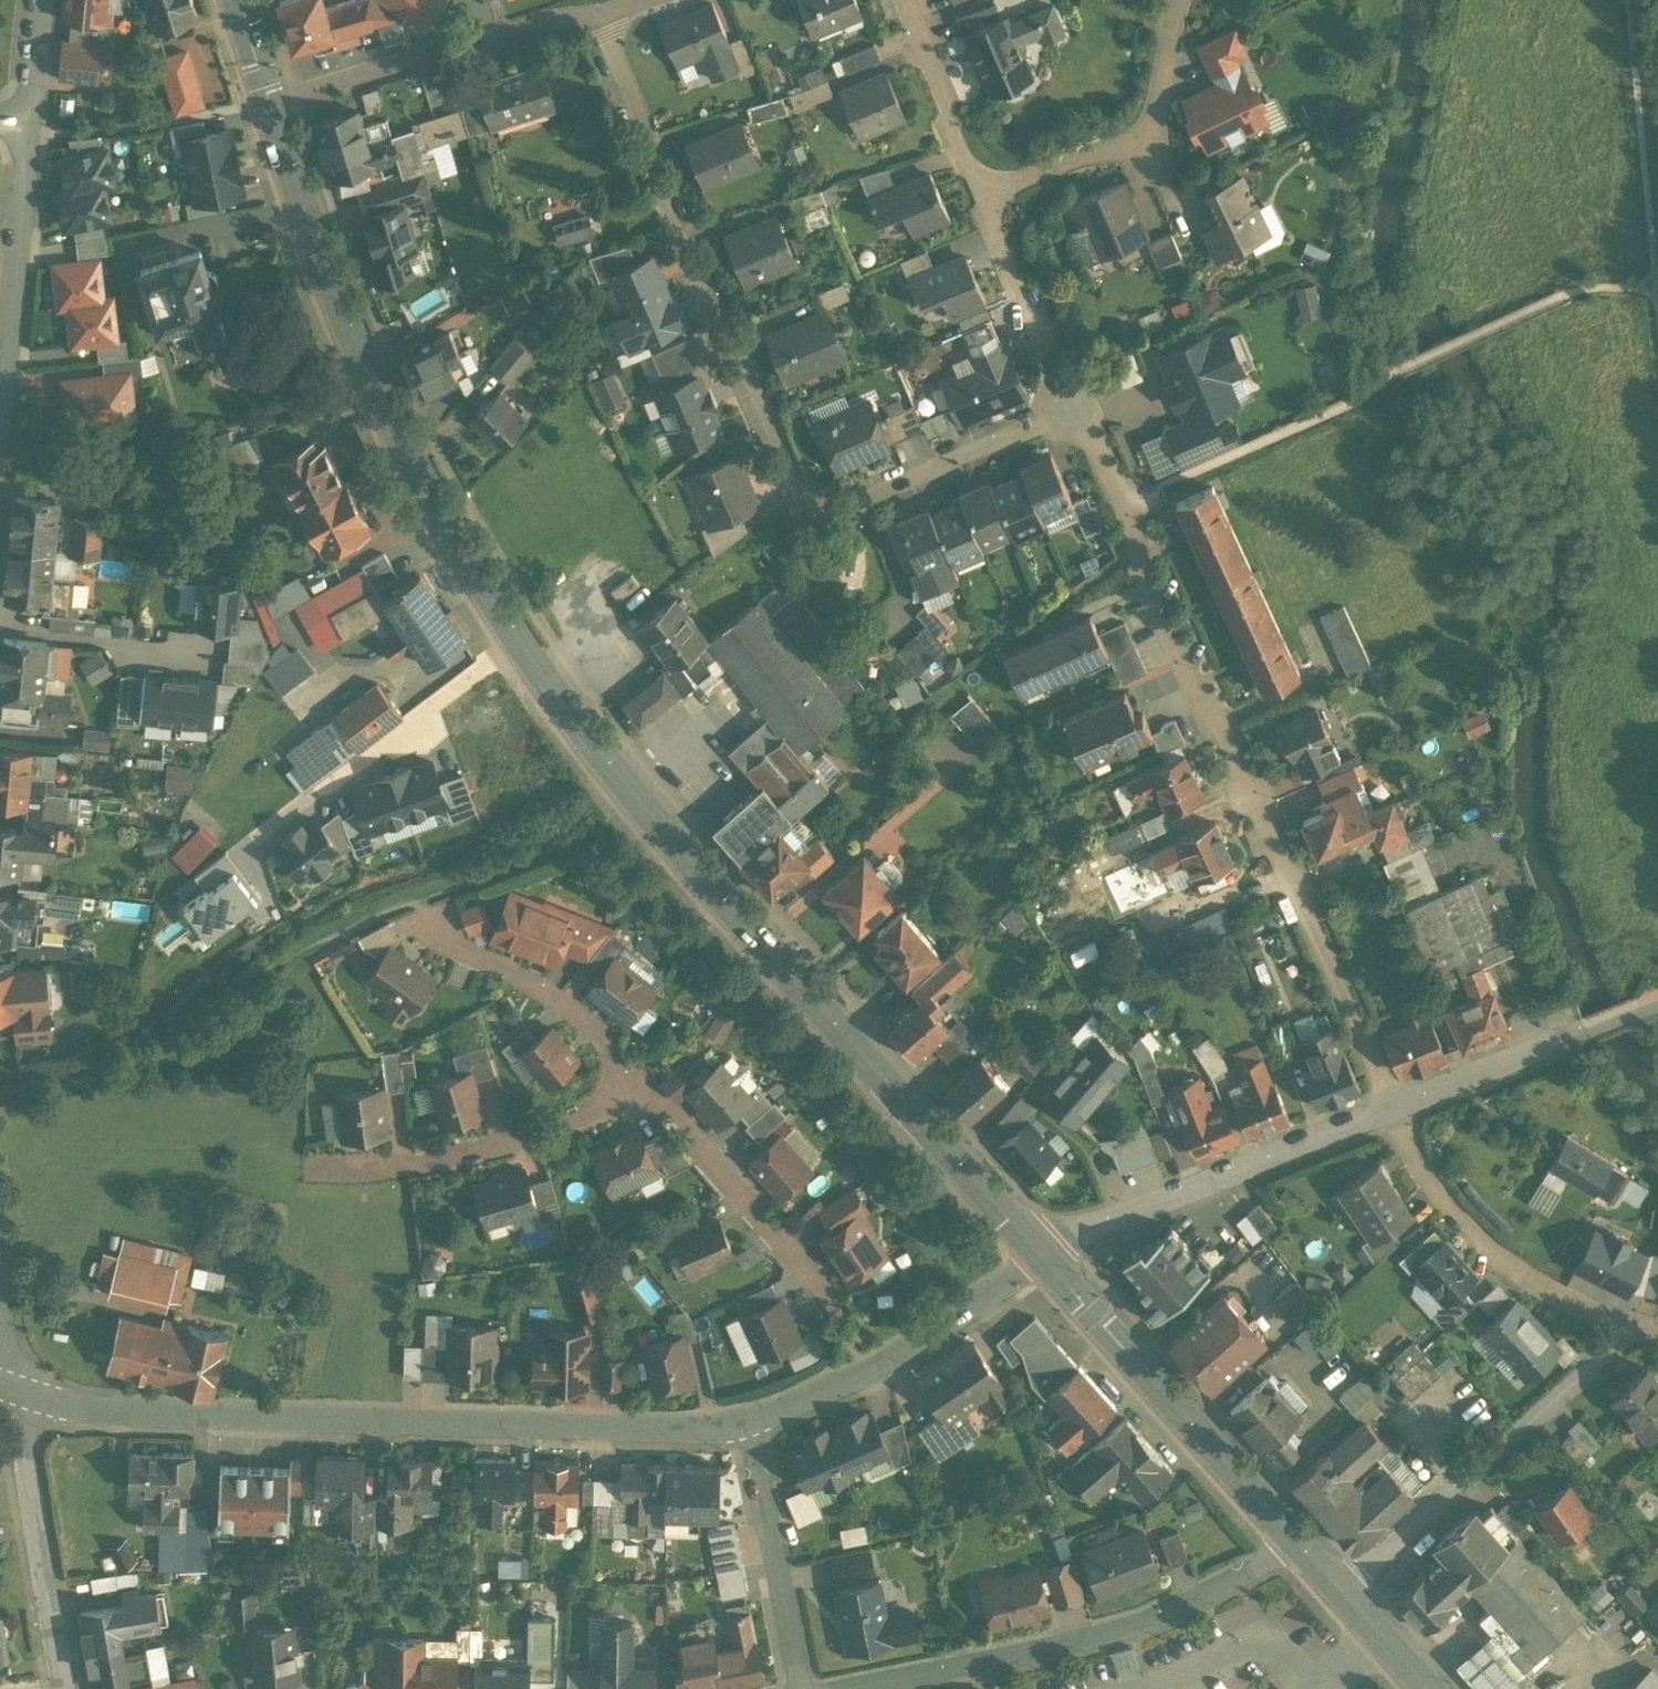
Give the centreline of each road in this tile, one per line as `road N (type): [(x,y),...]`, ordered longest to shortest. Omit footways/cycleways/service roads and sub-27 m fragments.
road 1 (tertiary): [(275,97),(378,392),(534,662),(639,802),(1039,1254)]
road 2 (residential): [(590,10),(800,501),(832,514),(1074,419)]
road 3 (residential): [(1074,419),(1395,1103)]
road 4 (residential): [(749,1419),(116,1408),(13,1384)]
road 5 (residential): [(1297,1530),(1242,1570),(1096,1634),(829,1688)]
road 6 (residential): [(1342,1580),(1459,1469),(1635,1325)]
road 7 (residential): [(1039,1254),(1395,1103)]
road 8 (tertiary): [(1039,1254),(1297,1530)]
road 9 (residential): [(879,1359),(787,1235),(633,1086)]
road 10 (residential): [(633,1086),(561,1127),(503,1146),(307,1167)]
road 11 (residential): [(1395,1103),(1430,1174),(1495,1248),(1564,1294),(1635,1325)]
road 12 (residential): [(275,97),(590,10)]
road 13 (residential): [(1177,0),(1160,112),(1140,142),(989,195)]
road 14 (residential): [(68,1688),(13,1384)]
road 15 (residential): [(1395,1103),(1657,1002)]
road 16 (residential): [(25,115),(0,392)]
road 17 (residential): [(749,1419),(803,1688)]
road 18 (residential): [(633,1086),(581,1014),(448,925)]
road 19 (residential): [(989,195),(1074,419)]
road 20 (residential): [(909,0),(957,139),(989,195)]
road 21 (residential): [(1039,1254),(879,1359)]
road 22 (residential): [(879,1359),(749,1419)]
road 23 (tertiary): [(1342,1580),(1435,1688)]

